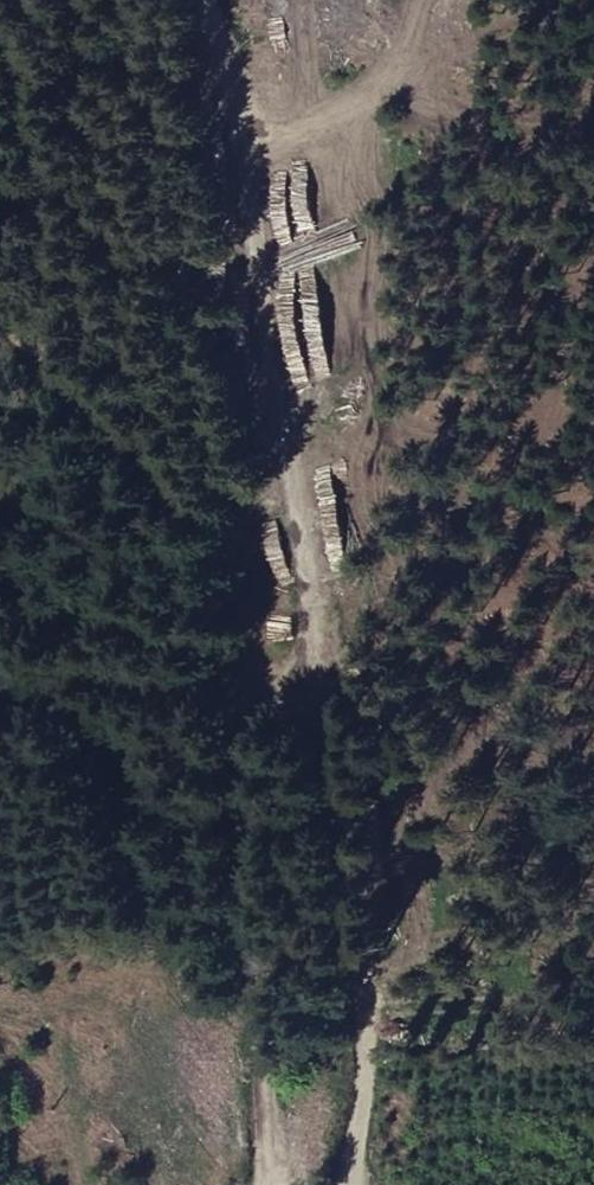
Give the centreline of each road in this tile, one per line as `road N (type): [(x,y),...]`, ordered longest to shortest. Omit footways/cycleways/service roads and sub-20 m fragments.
road 1 (track): [(210,0),(264,201),(353,852),(362,1075),(346,1184)]
road 2 (track): [(0,337),(101,418),(214,590),(254,853),(263,1184)]

